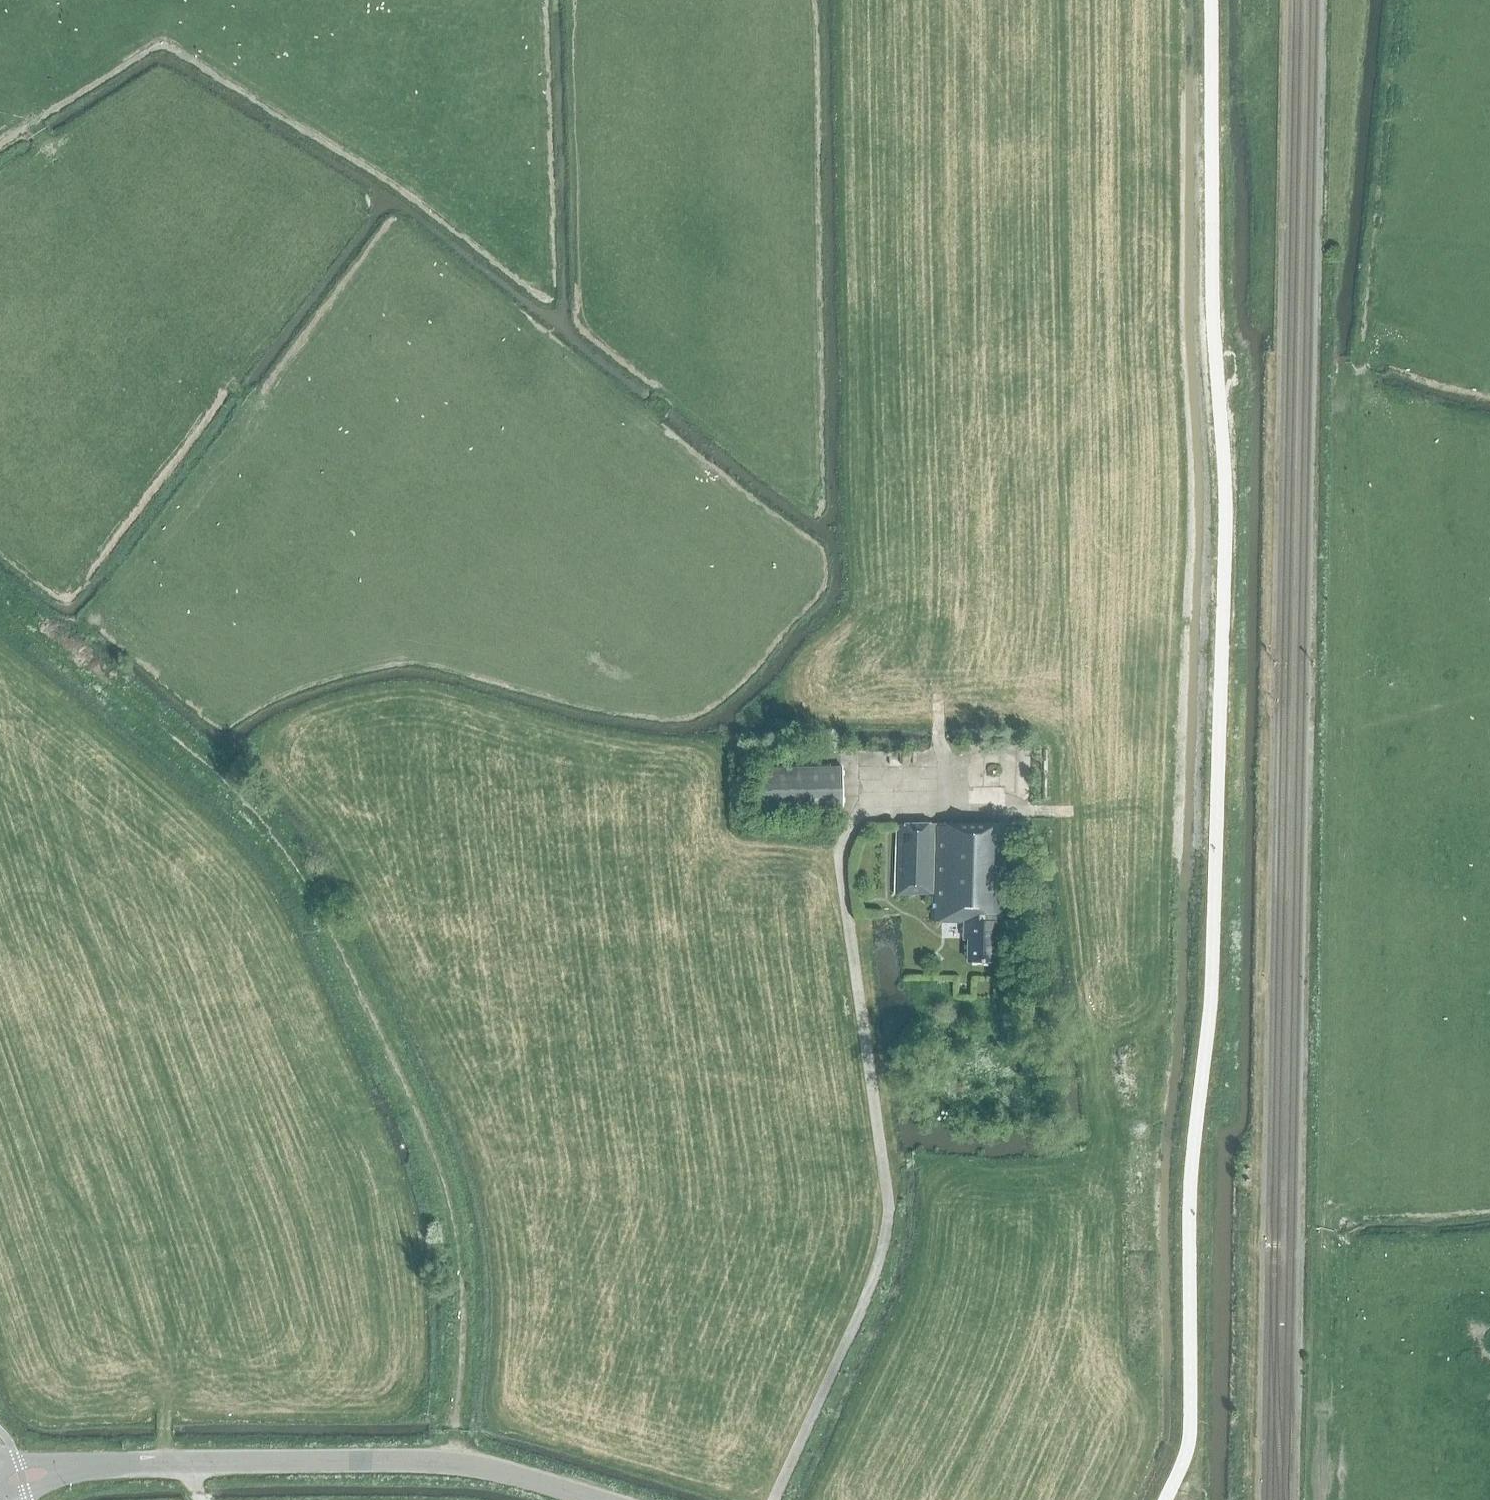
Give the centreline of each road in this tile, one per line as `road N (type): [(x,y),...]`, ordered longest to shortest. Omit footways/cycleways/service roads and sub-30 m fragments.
road 1 (tertiary): [(595,1499),(446,1461),(123,1464),(0,1482)]

